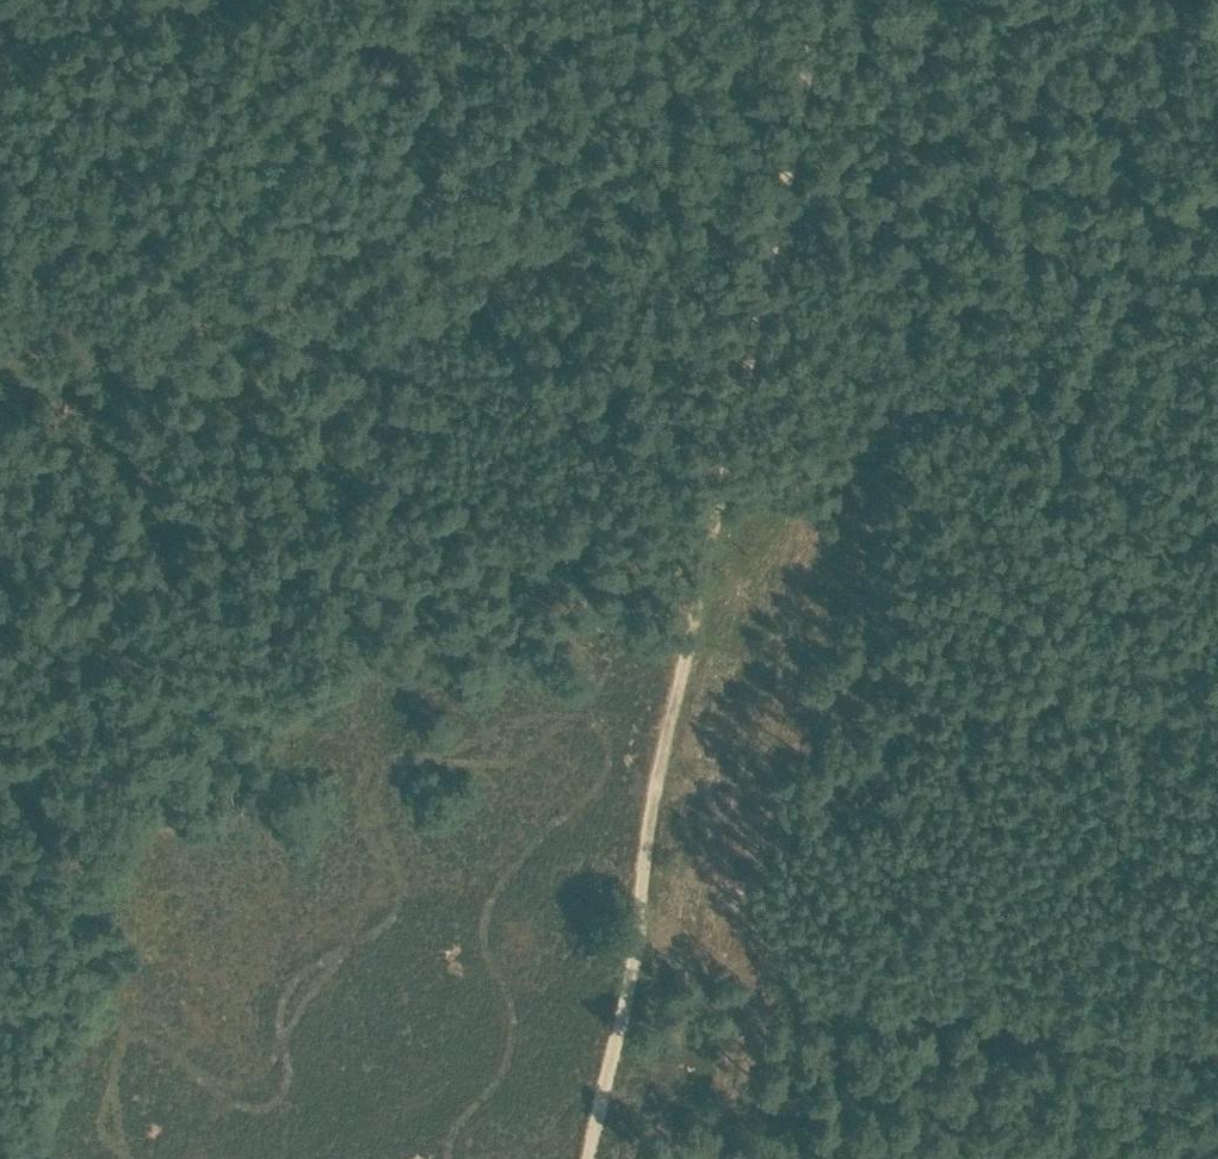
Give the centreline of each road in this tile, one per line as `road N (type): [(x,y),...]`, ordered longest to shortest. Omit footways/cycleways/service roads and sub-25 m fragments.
road 1 (track): [(592,1158),(810,0)]
road 2 (track): [(1217,1031),(631,963)]

